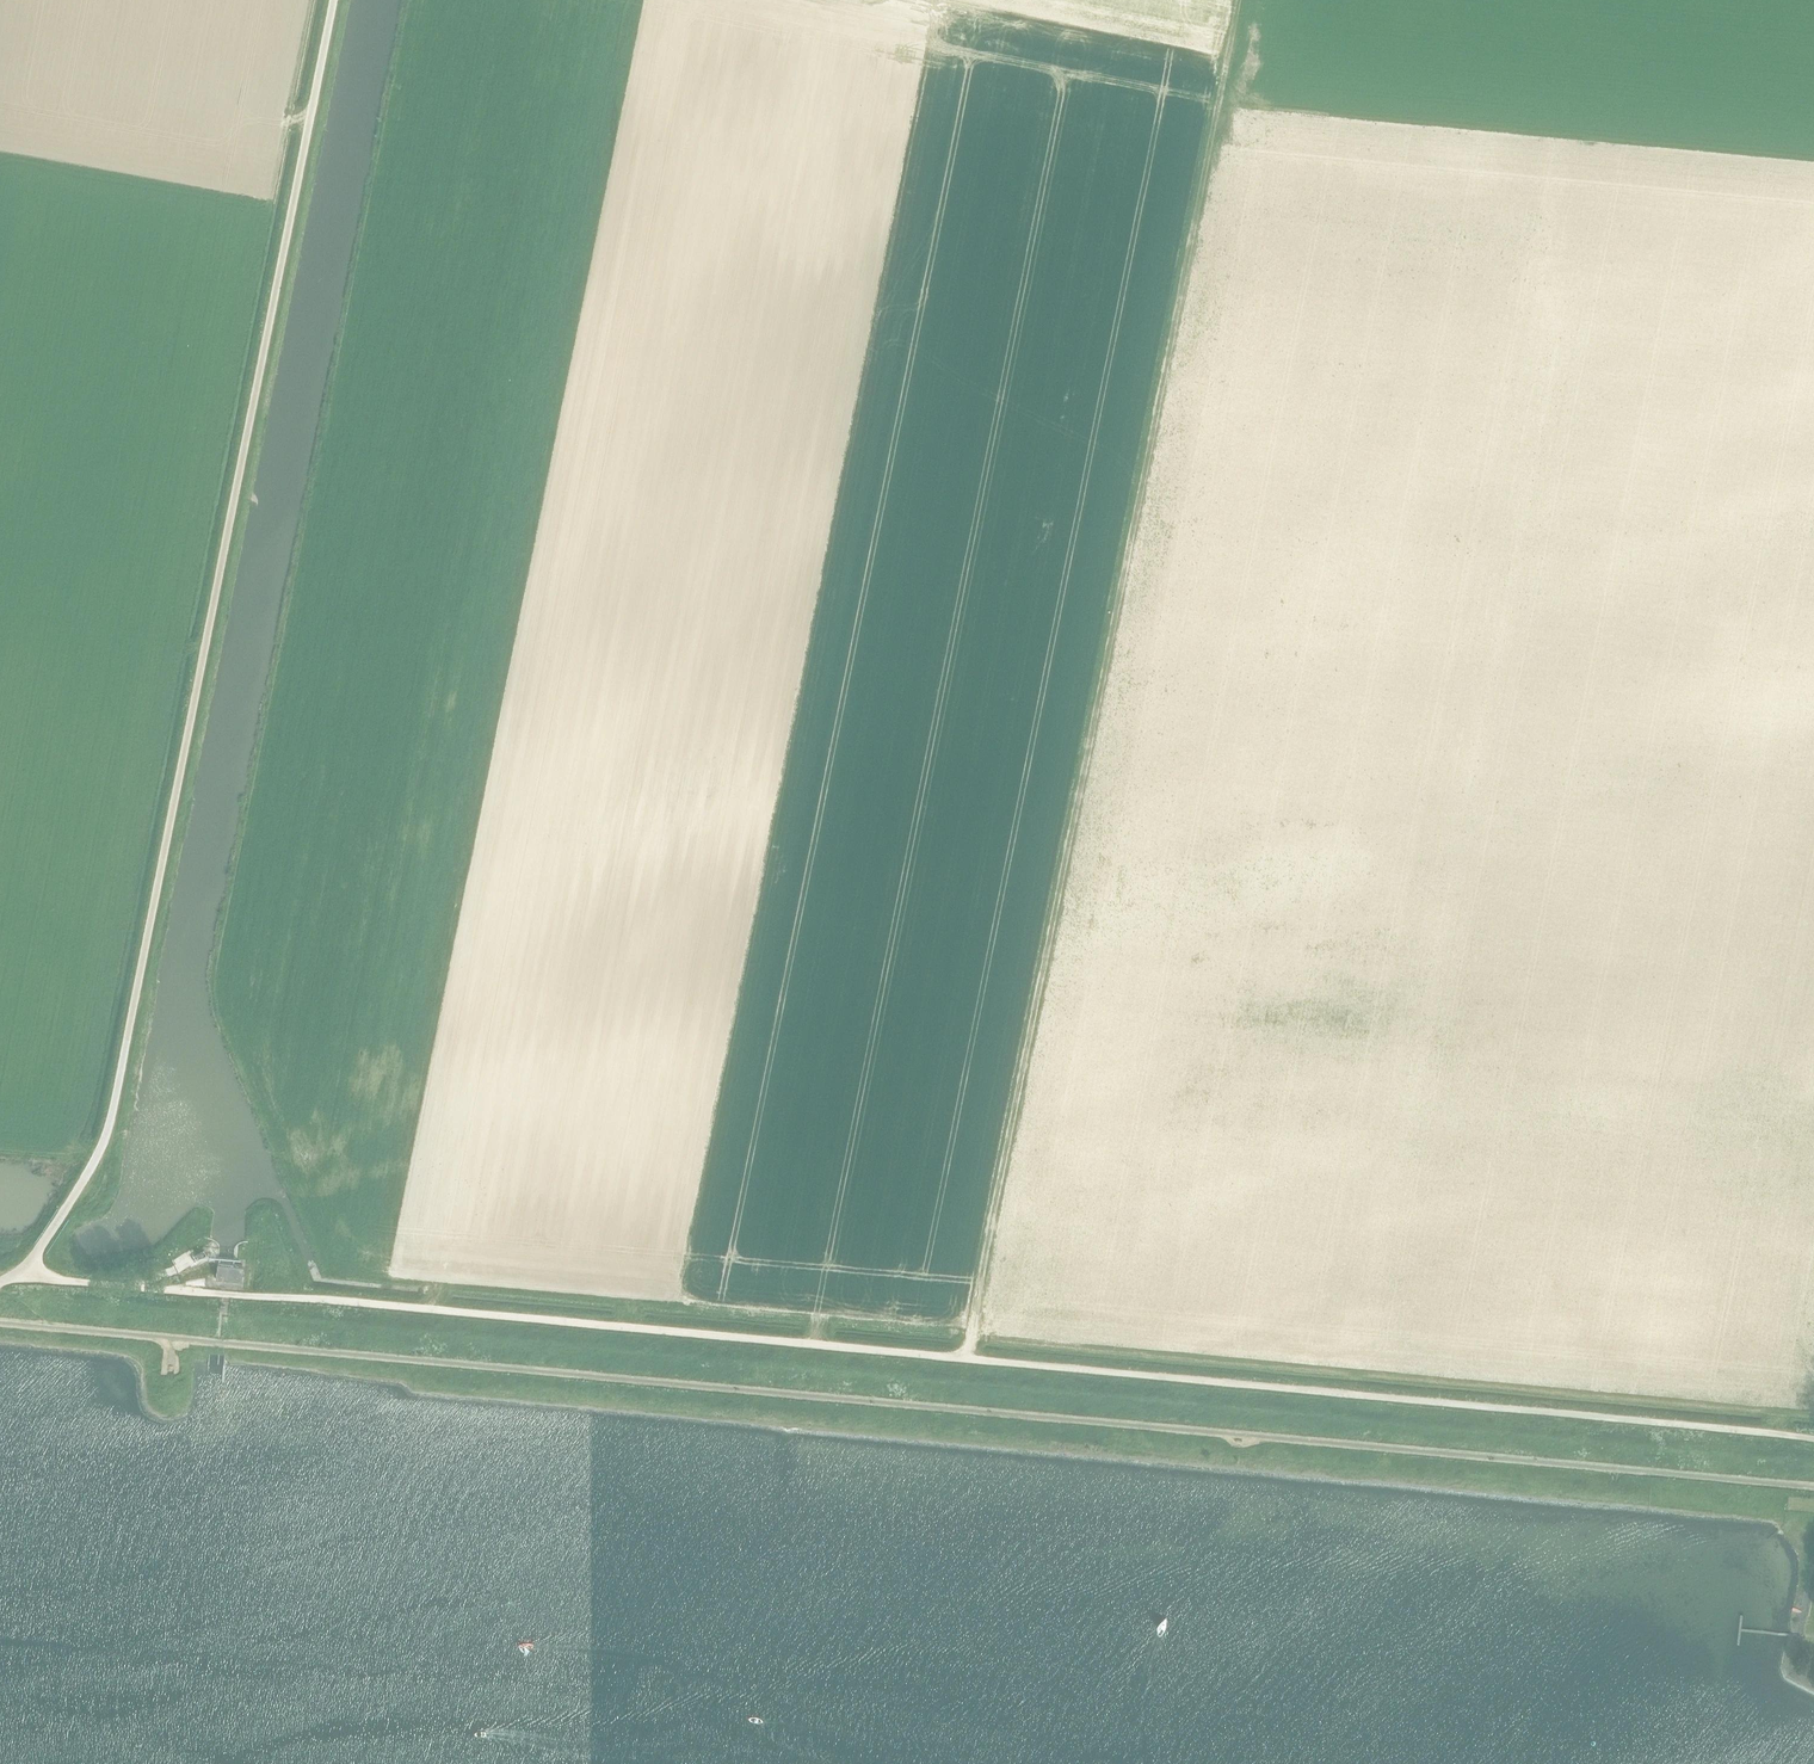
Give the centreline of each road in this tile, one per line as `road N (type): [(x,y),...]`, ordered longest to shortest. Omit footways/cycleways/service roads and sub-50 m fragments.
road 1 (track): [(0,1274),(1813,1439)]
road 2 (track): [(966,1358),(1237,0)]
road 3 (unclassified): [(15,1276),(33,1263),(81,1191),(103,1143),(334,0)]

